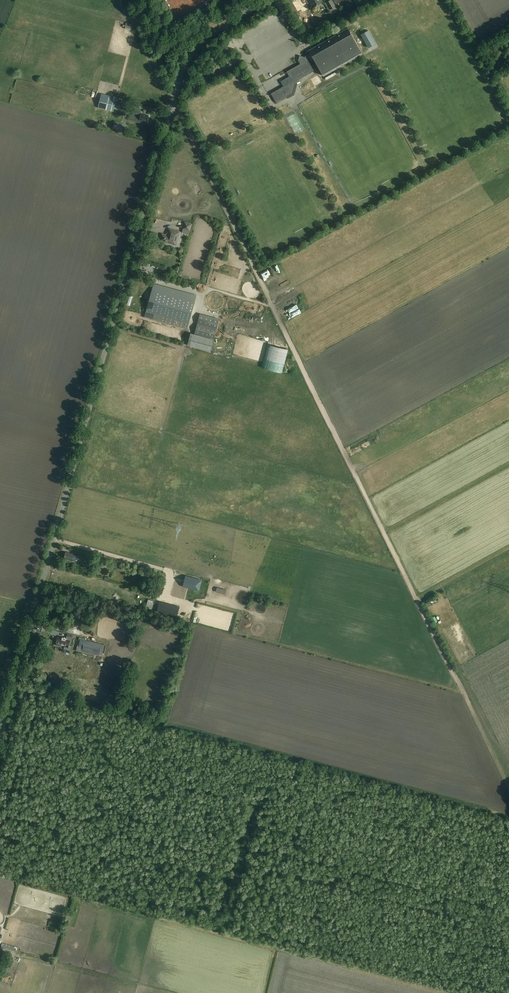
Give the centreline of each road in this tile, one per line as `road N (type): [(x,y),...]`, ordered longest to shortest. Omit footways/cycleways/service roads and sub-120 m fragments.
road 1 (tertiary): [(0,735),(182,75),(204,40),(268,0)]
road 2 (track): [(174,101),(508,787)]
road 3 (track): [(54,538),(167,570),(168,596)]

